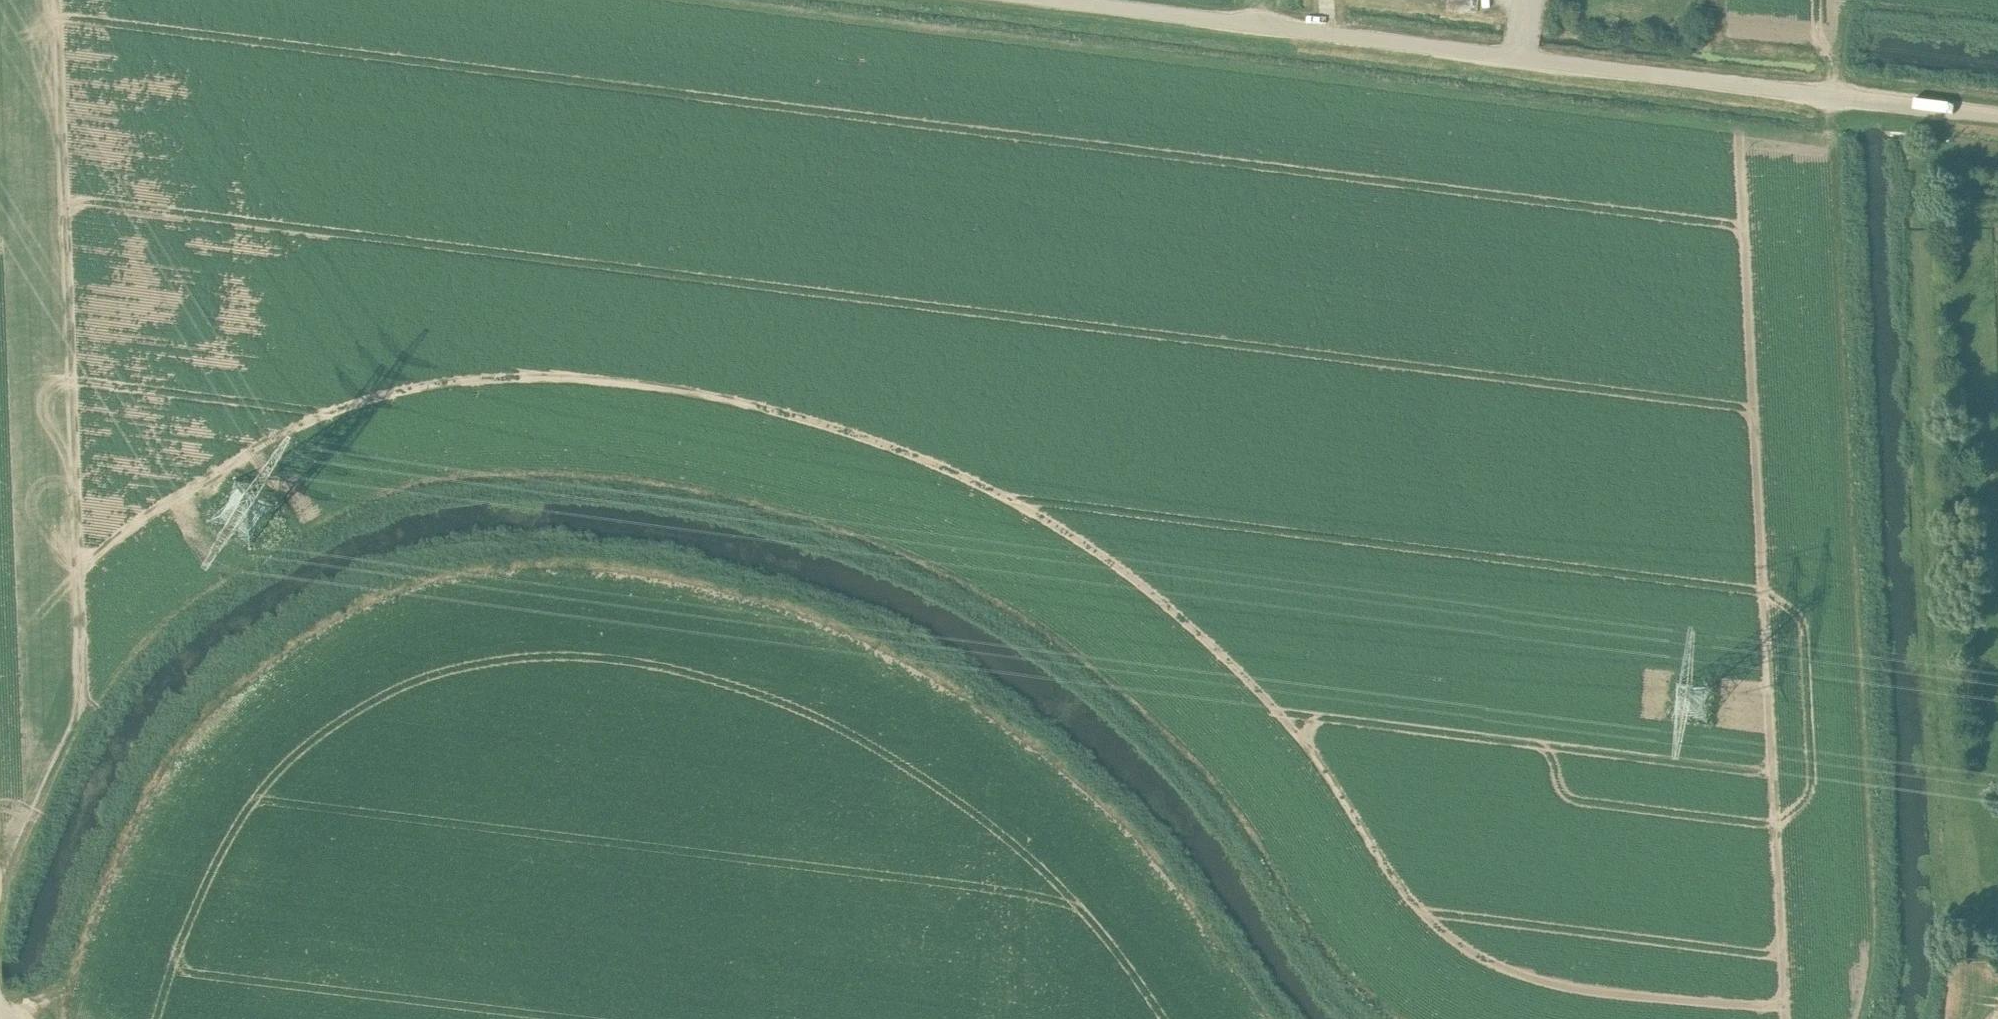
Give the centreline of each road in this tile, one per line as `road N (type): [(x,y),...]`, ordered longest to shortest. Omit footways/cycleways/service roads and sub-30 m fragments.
road 1 (unclassified): [(1997,114),(1051,0)]

